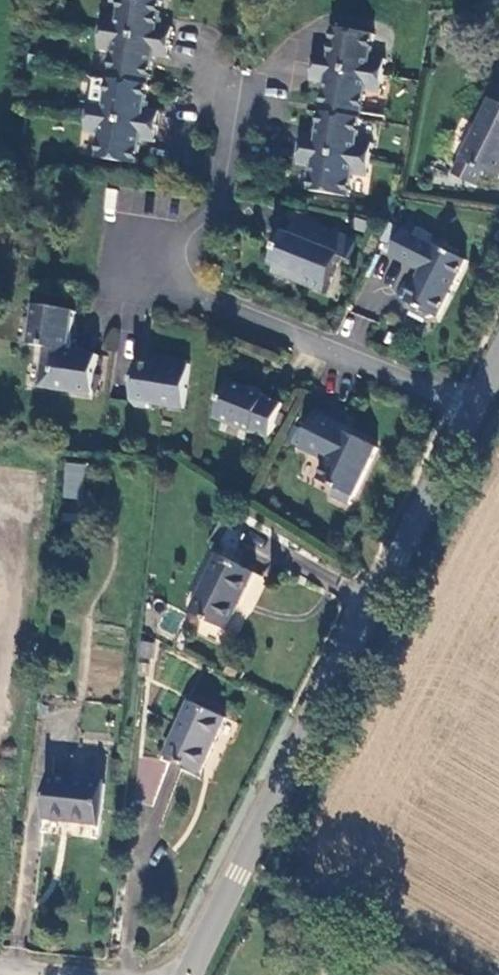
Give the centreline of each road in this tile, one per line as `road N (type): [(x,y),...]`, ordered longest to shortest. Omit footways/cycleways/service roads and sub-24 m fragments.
road 1 (tertiary): [(192,974),(471,410)]
road 2 (residential): [(471,410),(147,280),(151,251),(223,199),(245,83)]

